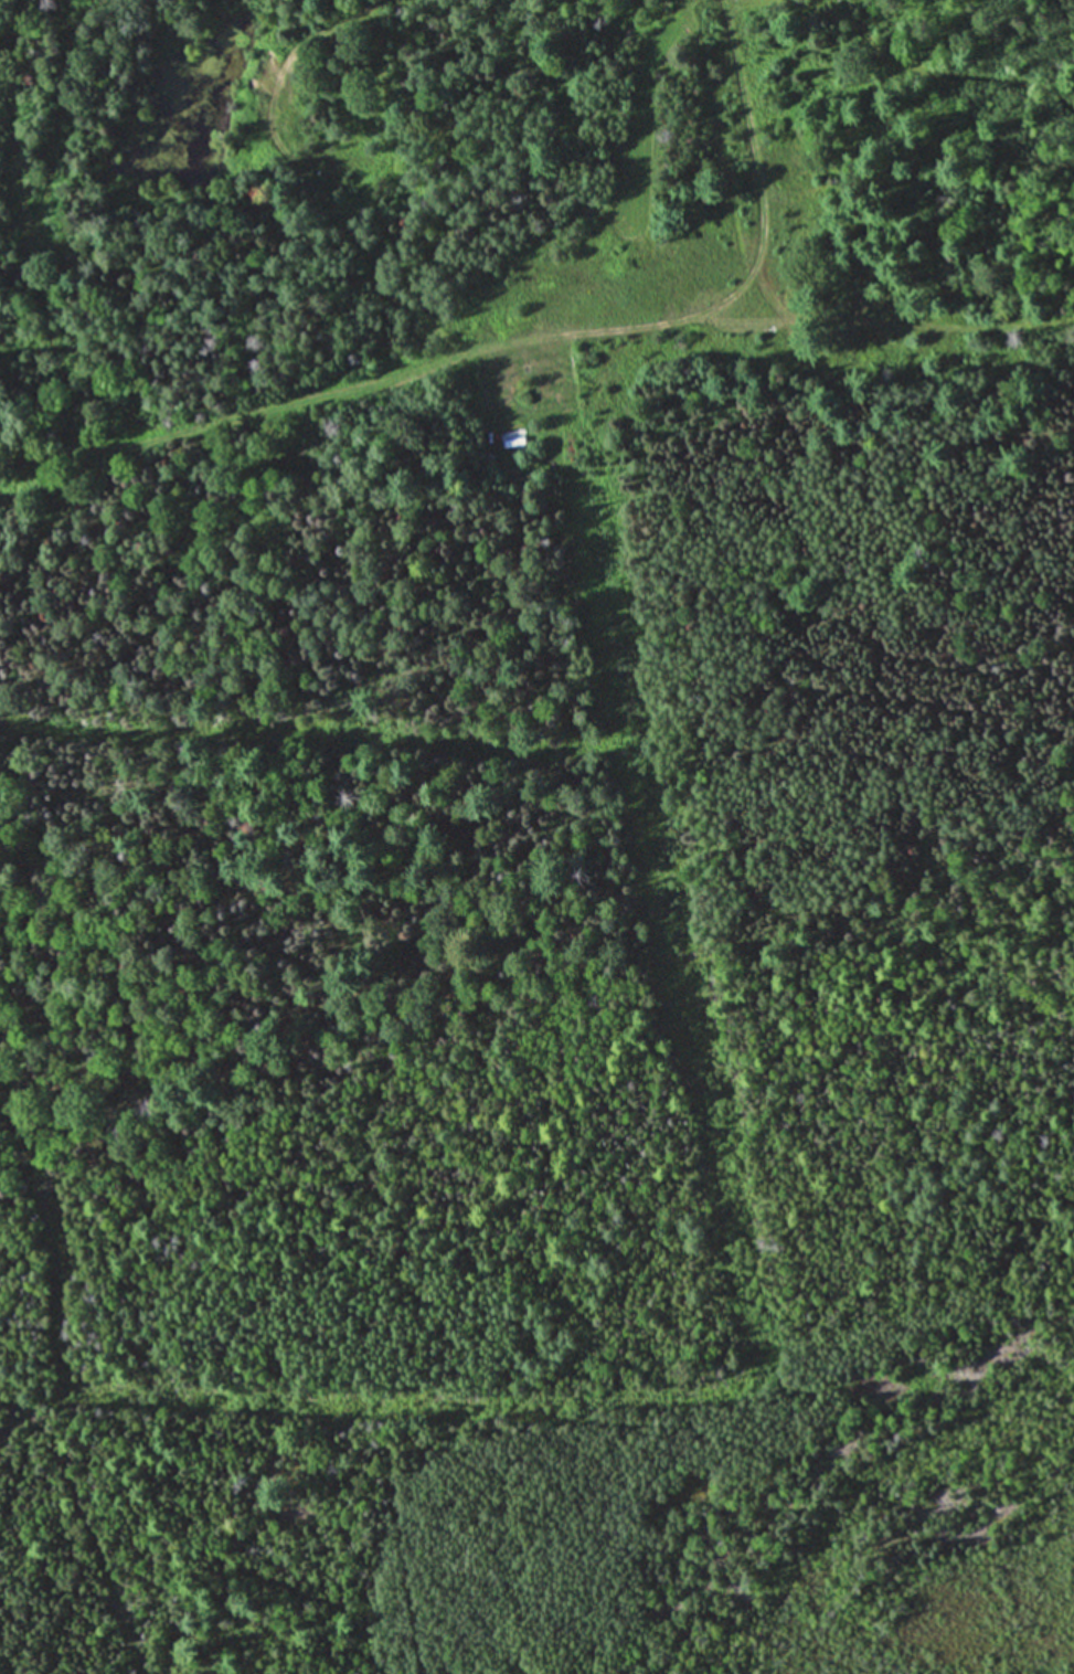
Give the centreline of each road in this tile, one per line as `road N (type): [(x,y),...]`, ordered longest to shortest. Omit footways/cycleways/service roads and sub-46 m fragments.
road 1 (track): [(0,614),(6,592),(66,504),(132,452),(222,417),(357,391),(461,354),(688,320),(730,298),(753,273),(763,242),(749,121),(719,0)]
road 2 (track): [(461,354),(392,300),(342,219),(273,141),(264,108),(284,55),(306,35),(392,0)]

